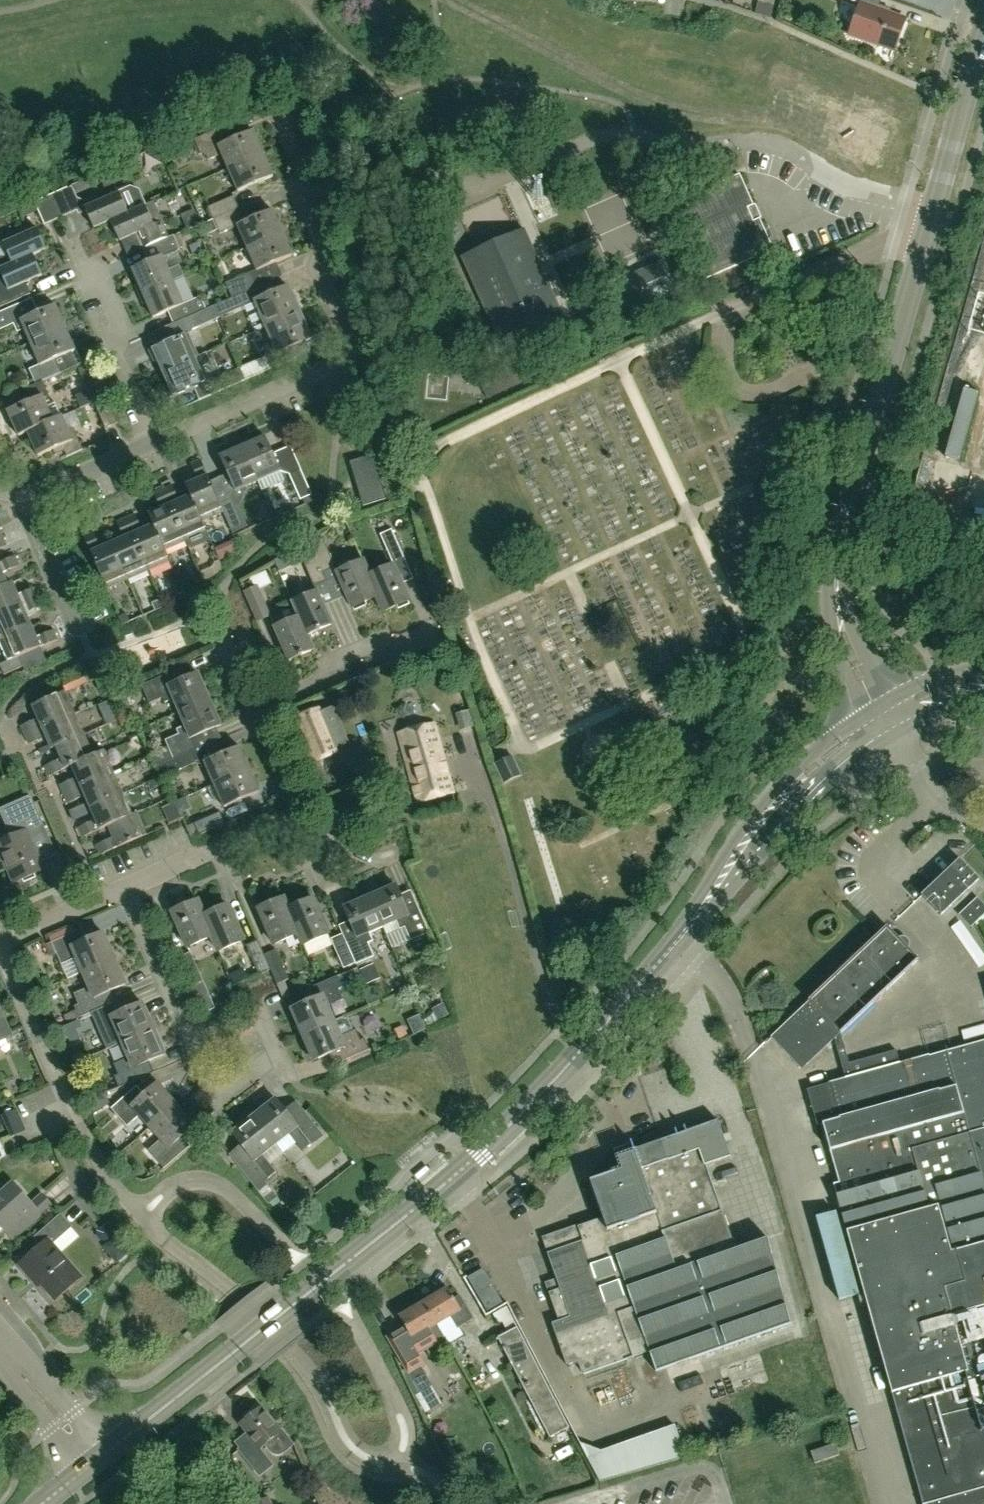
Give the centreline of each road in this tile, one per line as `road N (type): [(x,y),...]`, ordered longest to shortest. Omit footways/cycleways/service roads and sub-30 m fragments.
road 1 (tertiary): [(87,1468),(483,1153),(599,1038),(822,760),(883,715)]
road 2 (tertiary): [(883,715),(843,638),(838,559),(983,27)]
road 3 (residential): [(152,443),(337,362),(347,350),(315,266),(321,248),(297,187),(303,167),(278,106)]
road 4 (residential): [(259,1010),(278,1054),(220,1097),(124,887)]
road 5 (residential): [(152,443),(69,234)]
road 6 (residential): [(27,1128),(71,1110),(0,952)]
road 7 (residential): [(292,826),(301,799),(223,639)]
road 8 (residential): [(124,887),(268,824),(292,826)]
road 9 (unclassified): [(87,1468),(0,1345)]
road 10 (residential): [(82,631),(22,497)]
road 11 (residential): [(22,497),(152,443)]
road 12 (residential): [(0,942),(124,887)]

